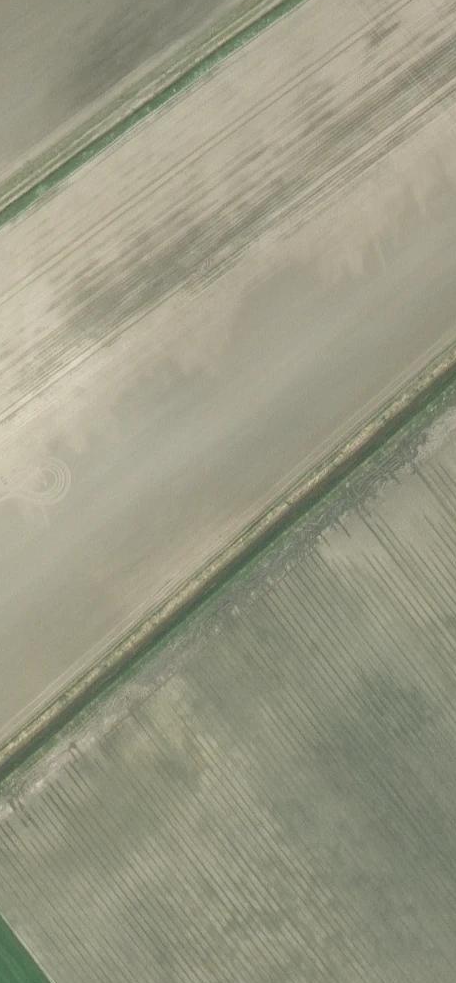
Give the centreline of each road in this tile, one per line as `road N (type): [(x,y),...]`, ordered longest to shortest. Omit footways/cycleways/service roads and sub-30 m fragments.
road 1 (track): [(275,0),(0,210)]

